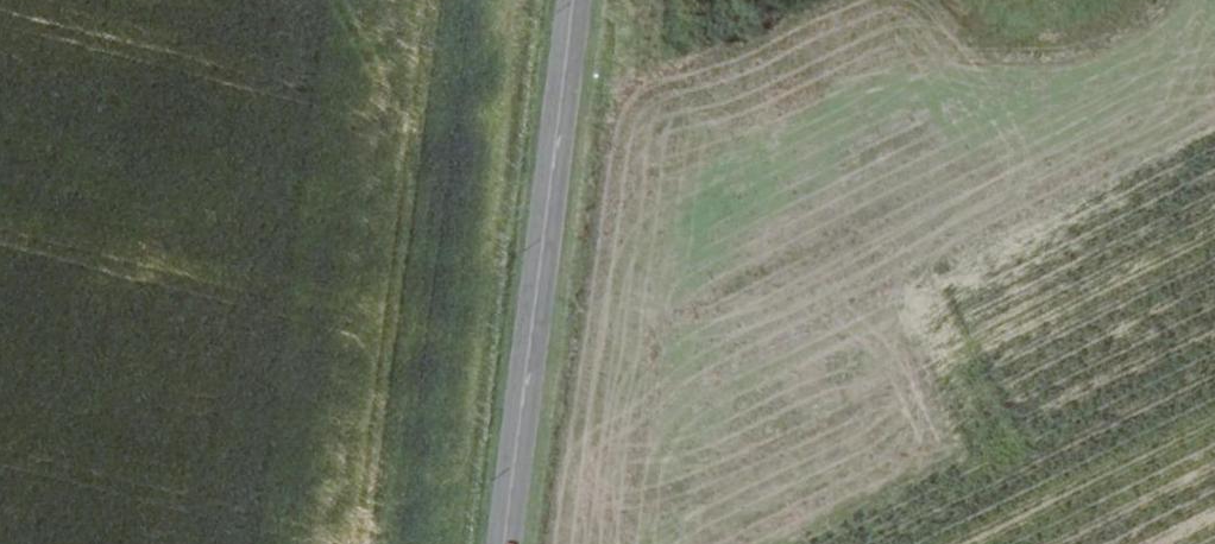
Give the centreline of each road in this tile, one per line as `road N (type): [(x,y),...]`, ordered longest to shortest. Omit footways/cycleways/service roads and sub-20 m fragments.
road 1 (tertiary): [(505,543),(573,0)]

